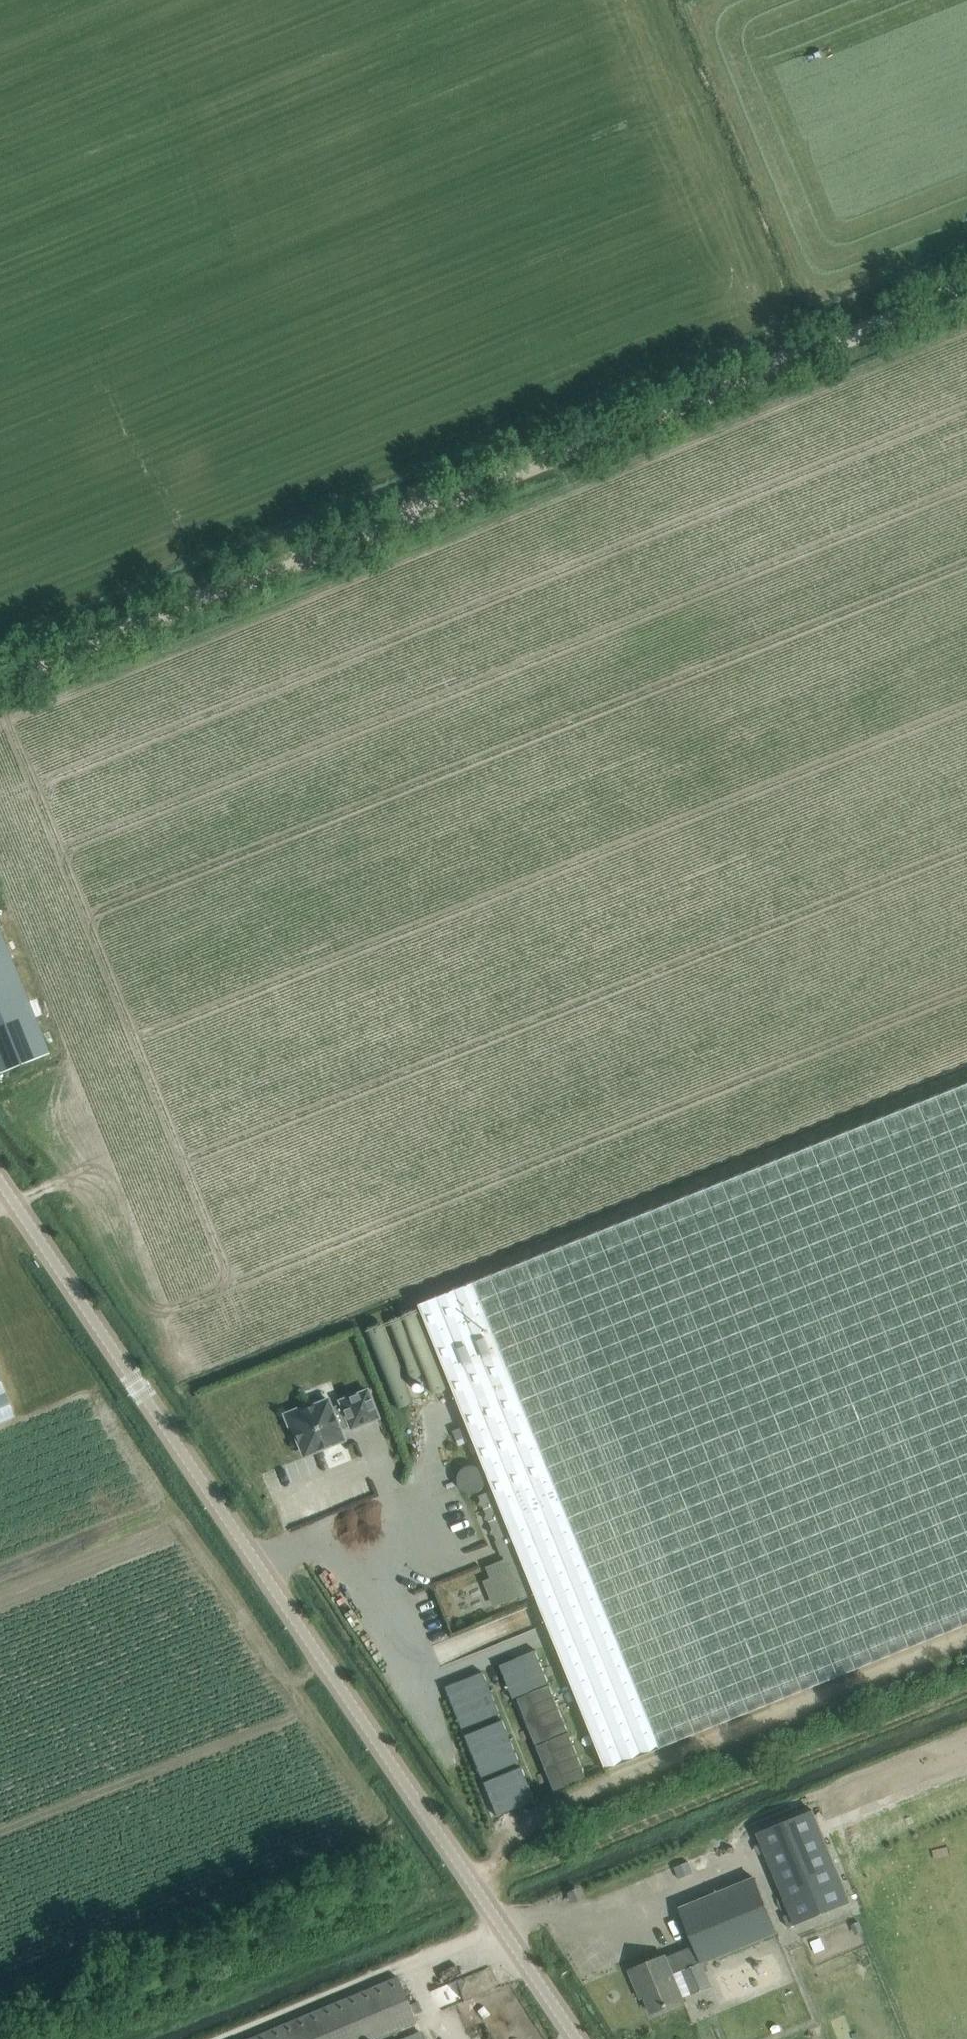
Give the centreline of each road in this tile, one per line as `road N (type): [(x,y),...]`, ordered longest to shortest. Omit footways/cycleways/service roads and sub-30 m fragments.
road 1 (track): [(0,680),(966,290)]
road 2 (tertiary): [(578,2038),(0,1181)]

